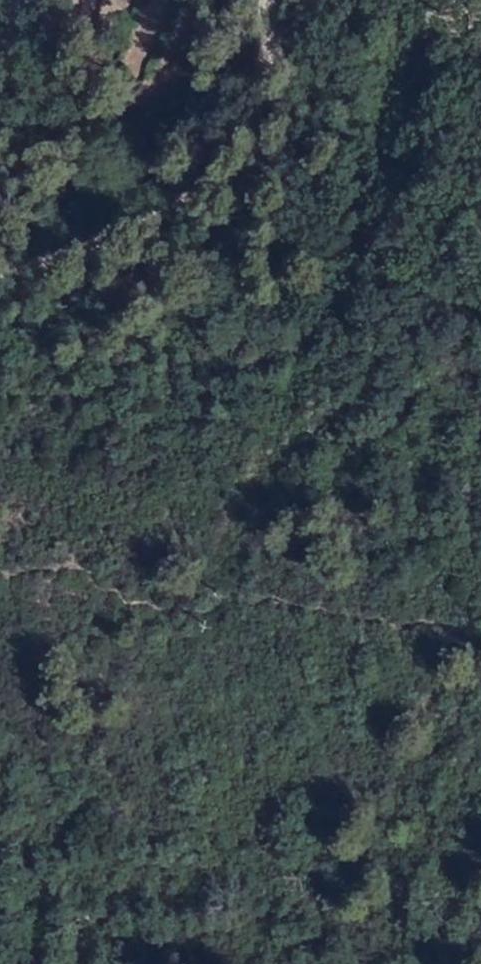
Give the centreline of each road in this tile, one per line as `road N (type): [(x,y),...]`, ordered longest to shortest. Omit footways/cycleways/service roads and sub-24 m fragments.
road 1 (unclassified): [(280,57),(235,136),(186,188),(0,279)]

